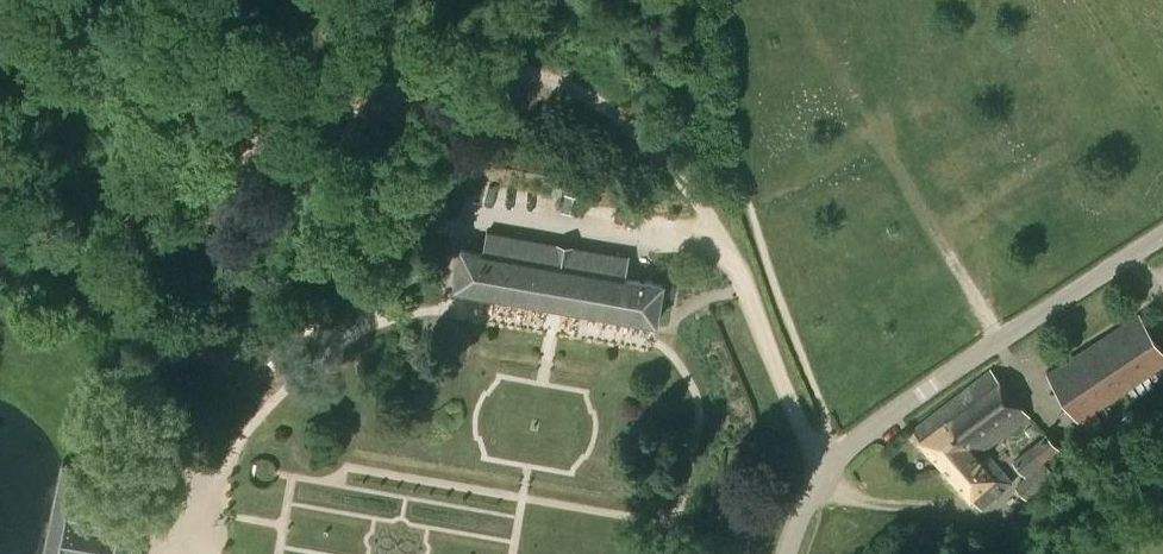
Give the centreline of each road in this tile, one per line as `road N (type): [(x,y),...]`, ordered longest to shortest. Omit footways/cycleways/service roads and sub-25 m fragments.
road 1 (track): [(741,289),(681,182),(612,113),(561,81),(523,69),(476,67),(417,83),(245,151),(162,187),(100,241)]
road 2 (track): [(441,308),(658,342),(694,302),(741,289),(821,478)]
road 3 (unclassified): [(787,553),(833,462),(929,388),(1162,235)]
road 4 (track): [(833,462),(823,408),(749,209),(698,113),(689,75),(694,0)]
road 5 (track): [(719,244),(466,209)]

